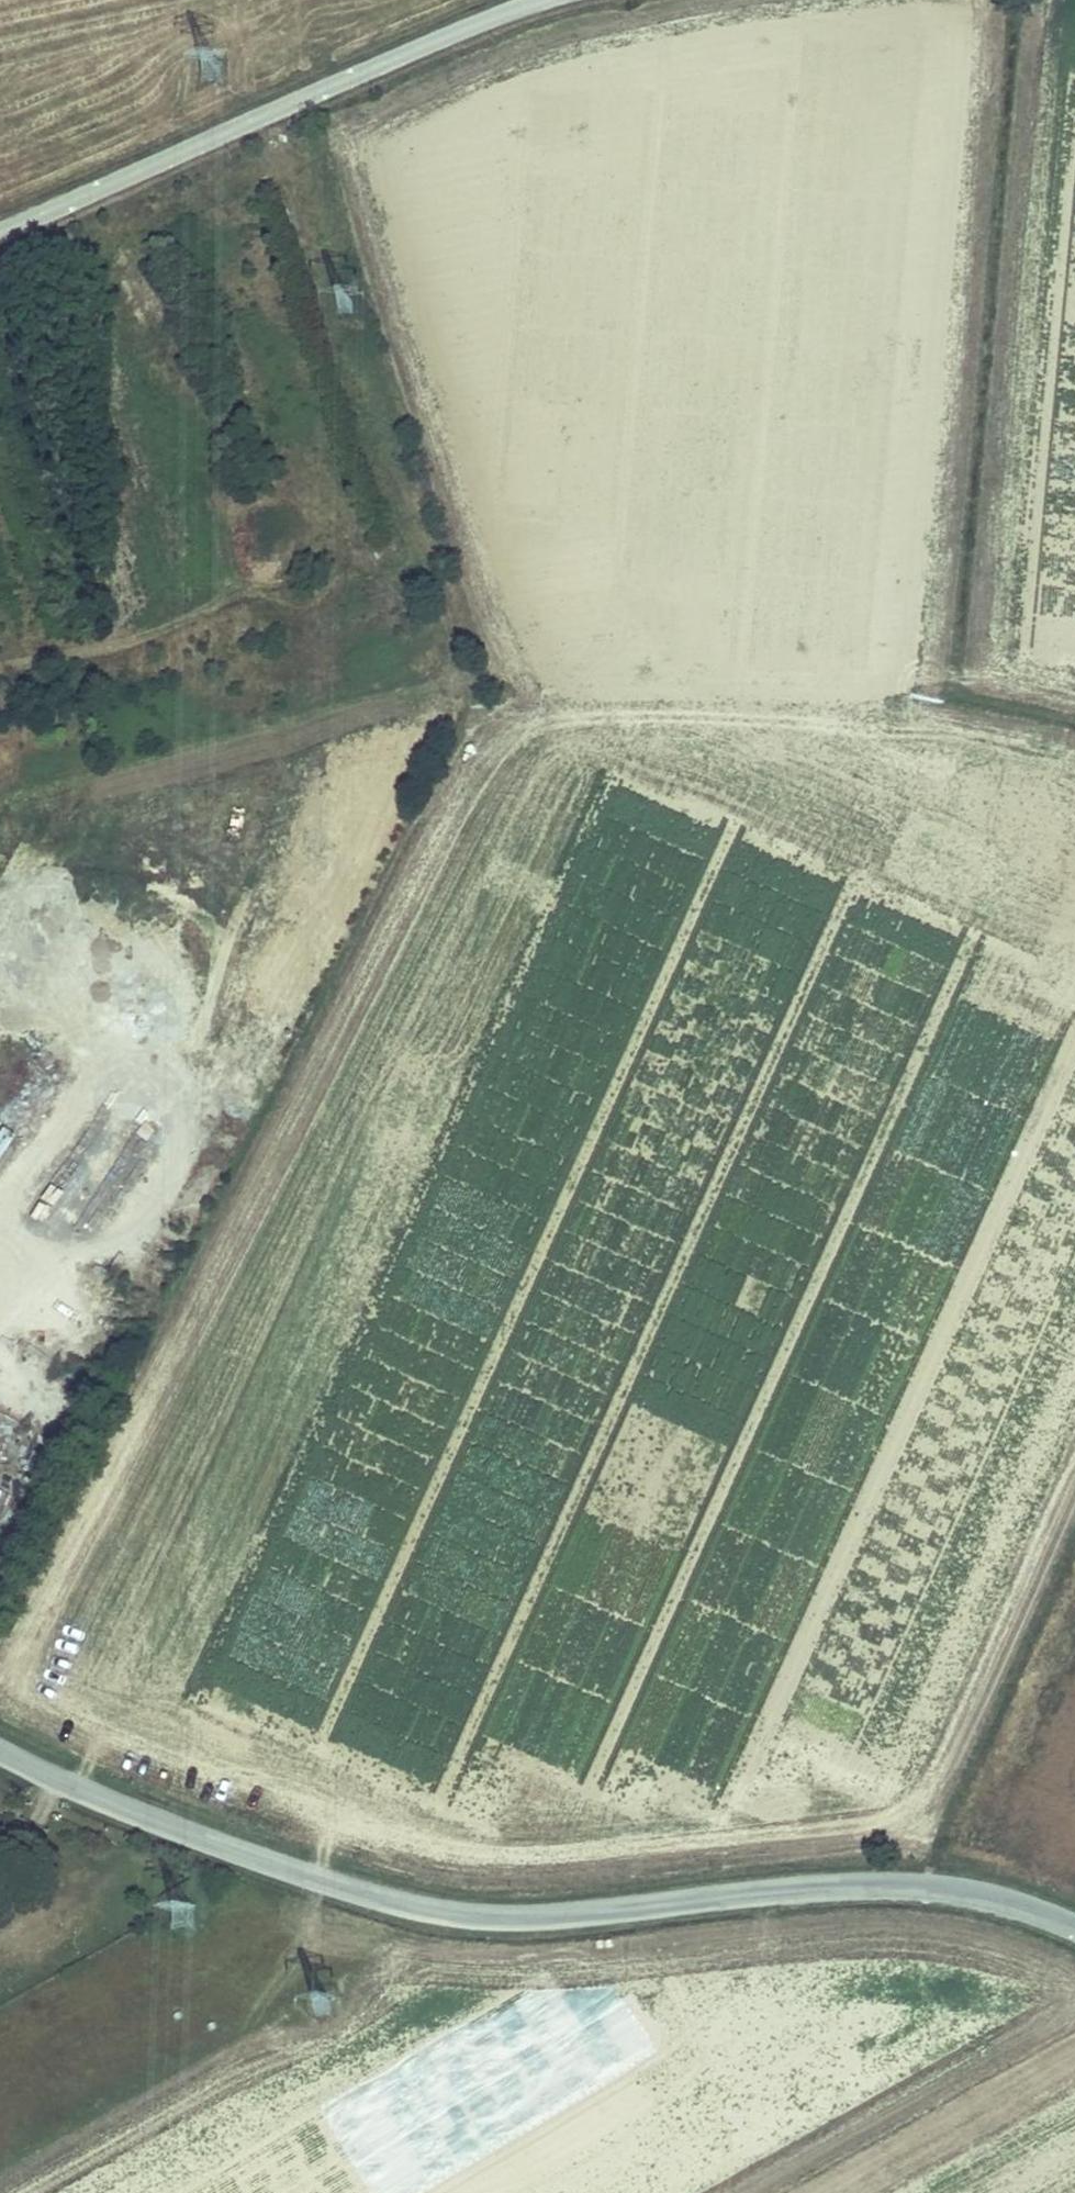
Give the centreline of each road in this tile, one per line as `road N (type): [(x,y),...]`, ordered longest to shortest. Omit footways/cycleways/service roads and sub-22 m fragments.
road 1 (tertiary): [(0,1750),(286,1876),(405,1907),(484,1920),(564,1917),(840,1885),(921,1887),(988,1899),(1074,1931)]
road 2 (unclassified): [(558,0),(485,19),(0,229)]

